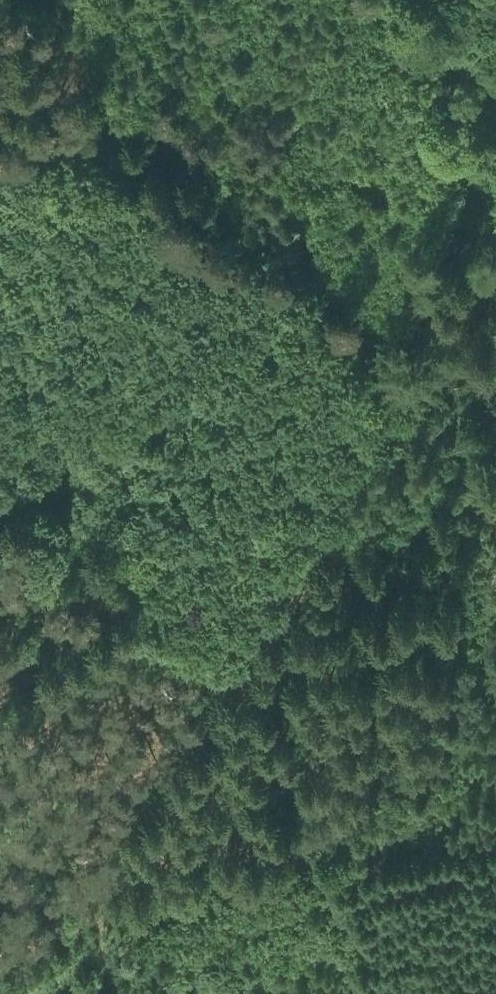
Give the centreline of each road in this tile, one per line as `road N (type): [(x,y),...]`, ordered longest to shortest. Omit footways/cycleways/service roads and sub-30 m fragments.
road 1 (track): [(495,126),(416,0)]

